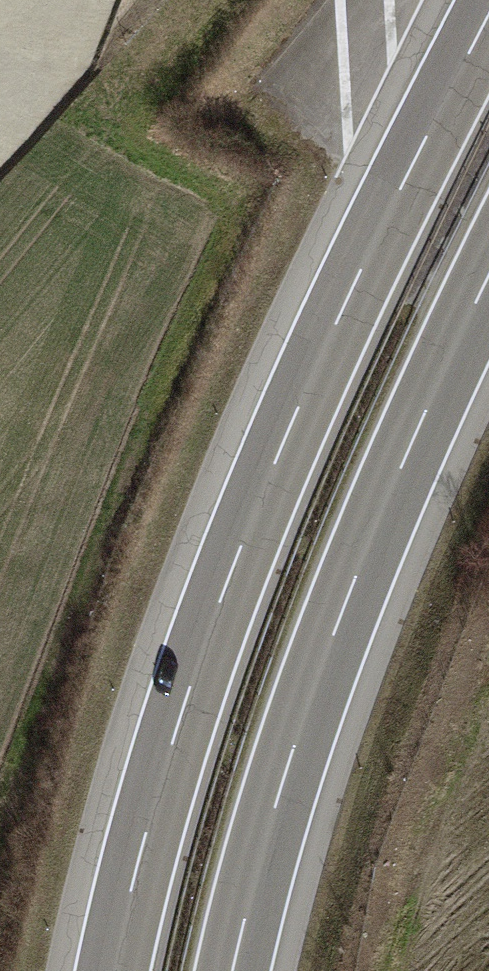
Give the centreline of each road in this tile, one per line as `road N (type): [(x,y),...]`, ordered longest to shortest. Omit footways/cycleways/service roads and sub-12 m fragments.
road 1 (motorway): [(488,10),(343,301),(263,483),(179,710),(111,970)]
road 2 (motorway): [(235,970),(318,682),(488,278)]

